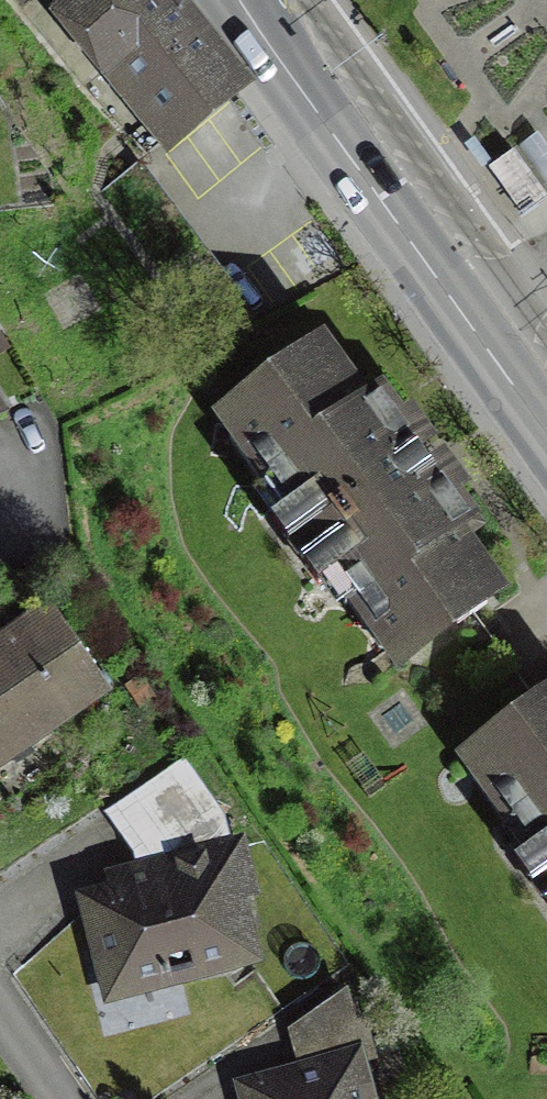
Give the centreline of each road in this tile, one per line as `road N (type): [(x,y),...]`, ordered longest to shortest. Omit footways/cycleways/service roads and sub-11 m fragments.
road 1 (secondary): [(243,0),(546,430)]

